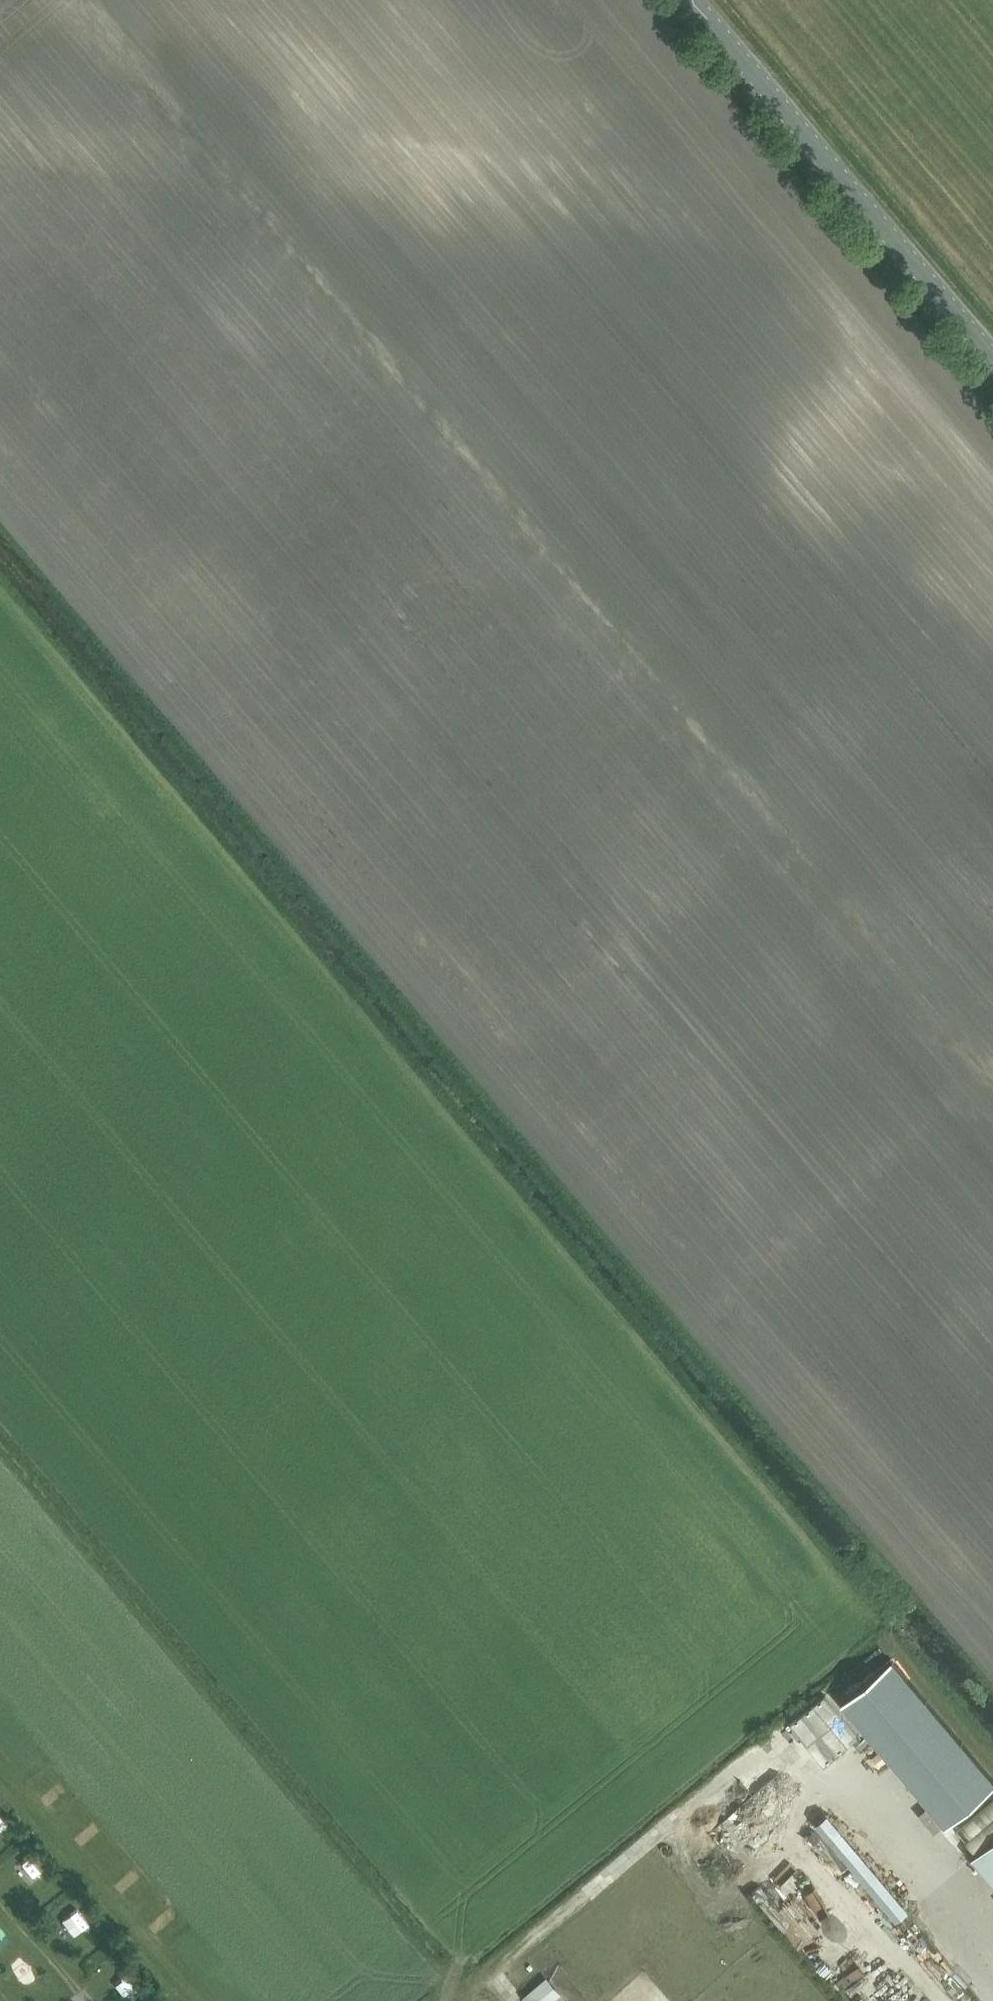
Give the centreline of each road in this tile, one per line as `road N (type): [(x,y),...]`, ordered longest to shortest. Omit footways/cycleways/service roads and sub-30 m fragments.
road 1 (tertiary): [(992,349),(698,0)]

